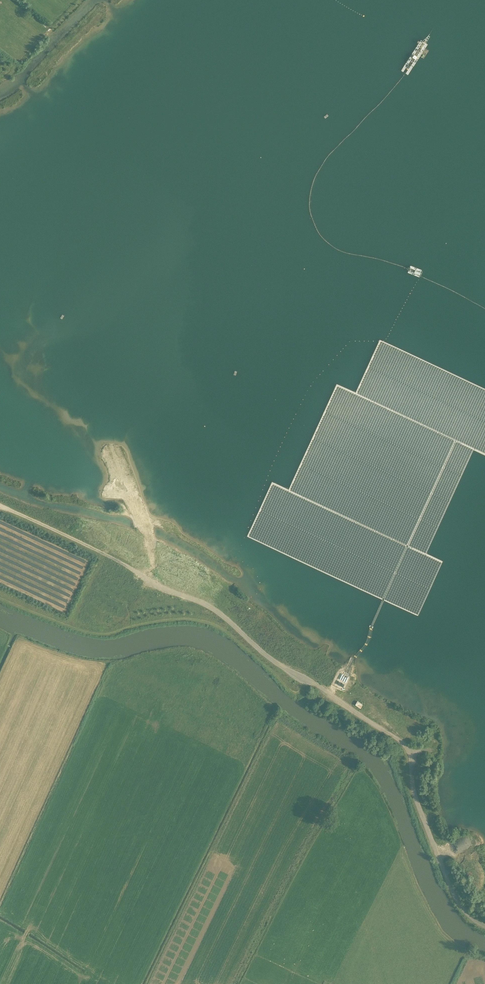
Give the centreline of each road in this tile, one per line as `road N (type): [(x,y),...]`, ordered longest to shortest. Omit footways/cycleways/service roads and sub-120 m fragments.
road 1 (track): [(484,927),(449,888),(401,741),(281,666),(214,609),(0,505)]

